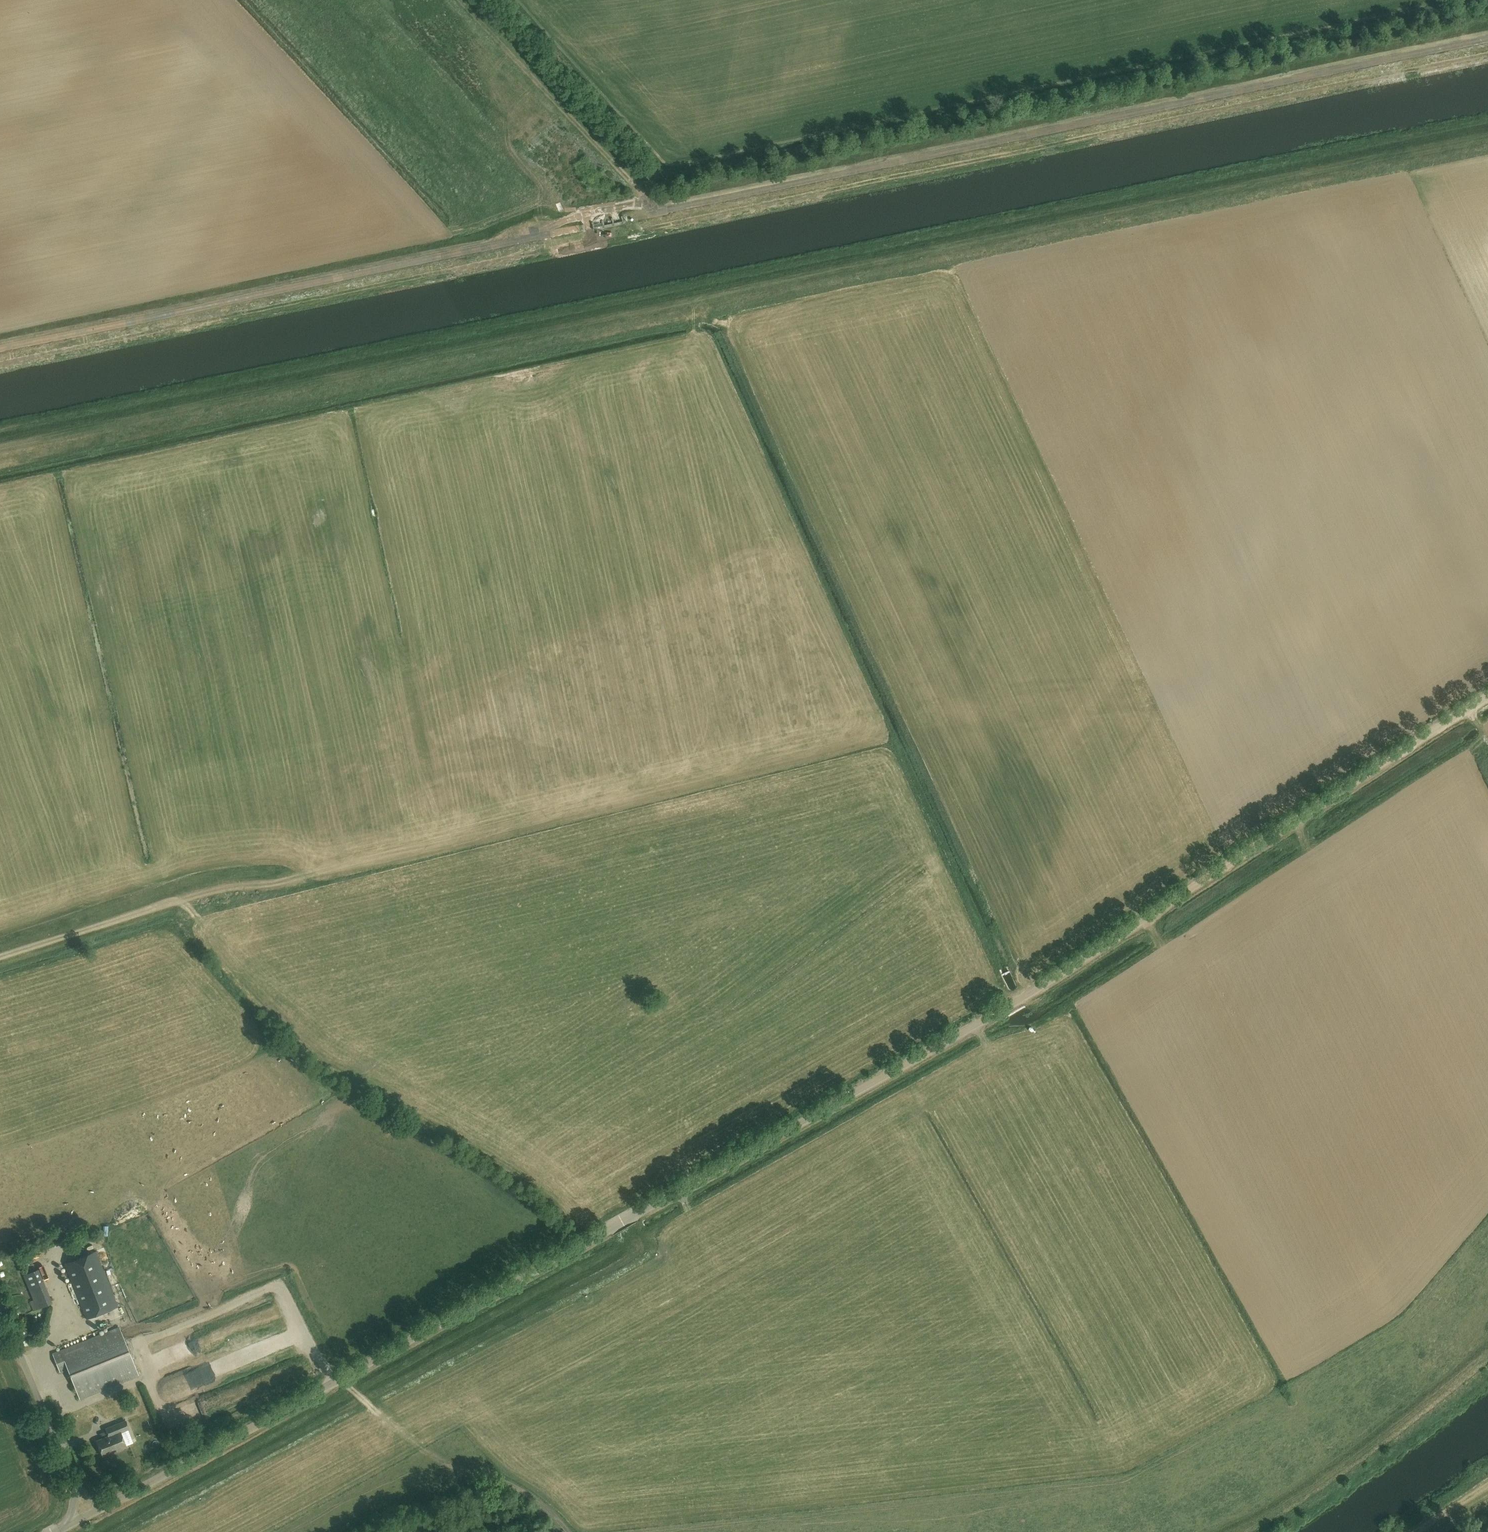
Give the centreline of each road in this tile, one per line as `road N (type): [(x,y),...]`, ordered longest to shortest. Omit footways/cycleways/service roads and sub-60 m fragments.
road 1 (unclassified): [(108,1504),(618,1234),(746,1152),(1047,984),(1487,699)]
road 2 (track): [(302,877),(217,888),(0,957)]
road 3 (track): [(570,1531),(522,1491),(441,1462),(342,1380)]
road 4 (unclassified): [(75,1489),(0,1303)]

